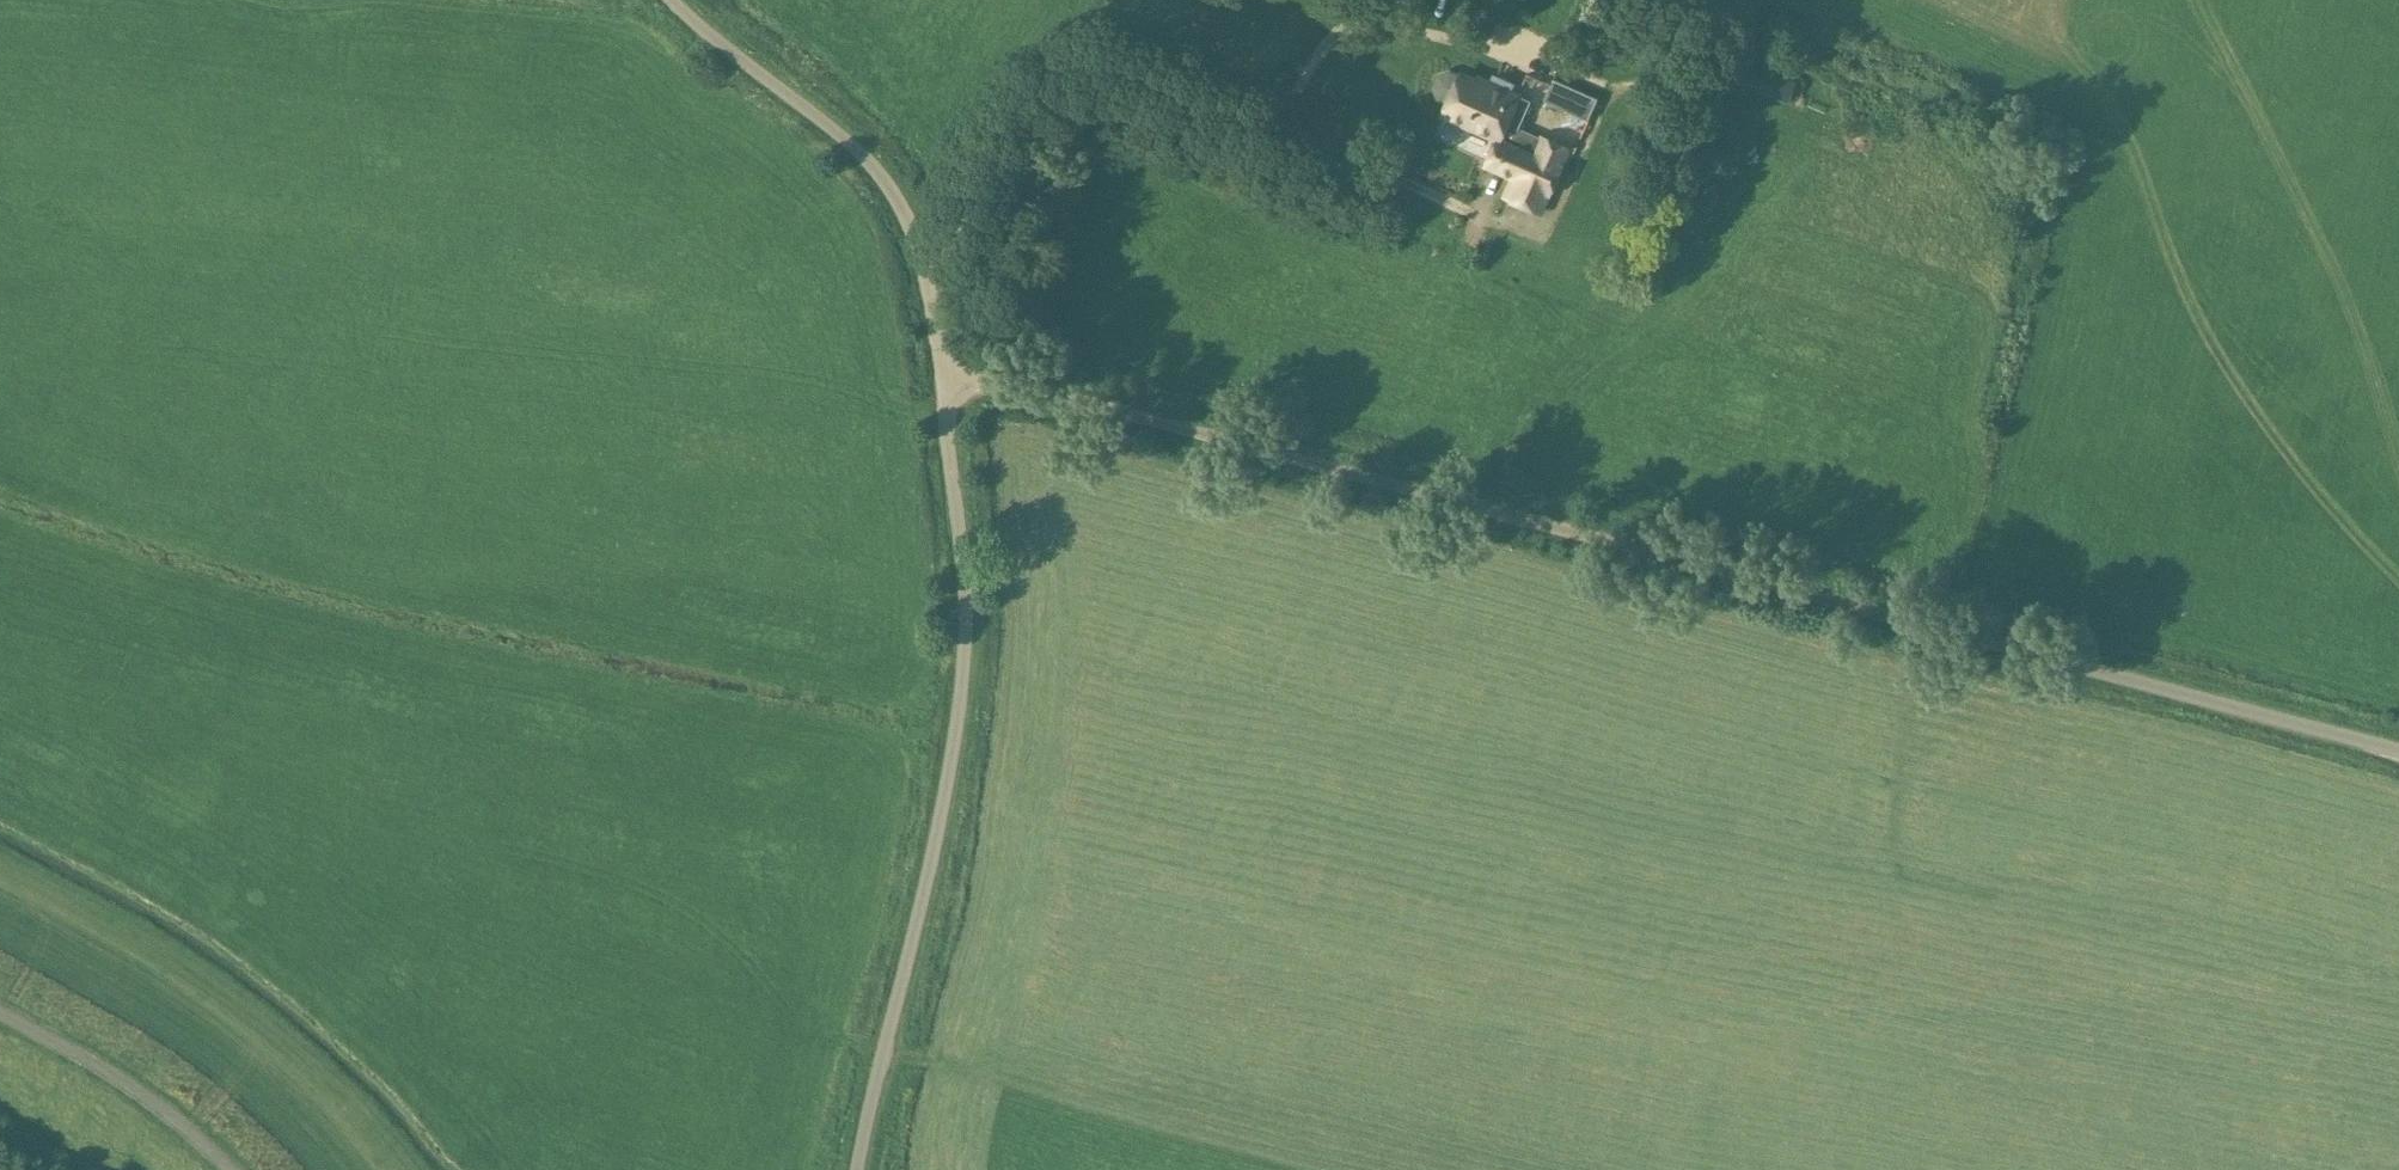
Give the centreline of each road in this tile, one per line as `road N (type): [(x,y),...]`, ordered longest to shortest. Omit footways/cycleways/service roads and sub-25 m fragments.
road 1 (unclassified): [(2398,750),(945,368)]
road 2 (unclassified): [(857,1169),(934,850),(970,647),(945,368)]
road 3 (unclassified): [(945,368),(921,256),(883,179),(673,0)]
road 4 (unclassified): [(230,1169),(103,1068),(0,1014)]

